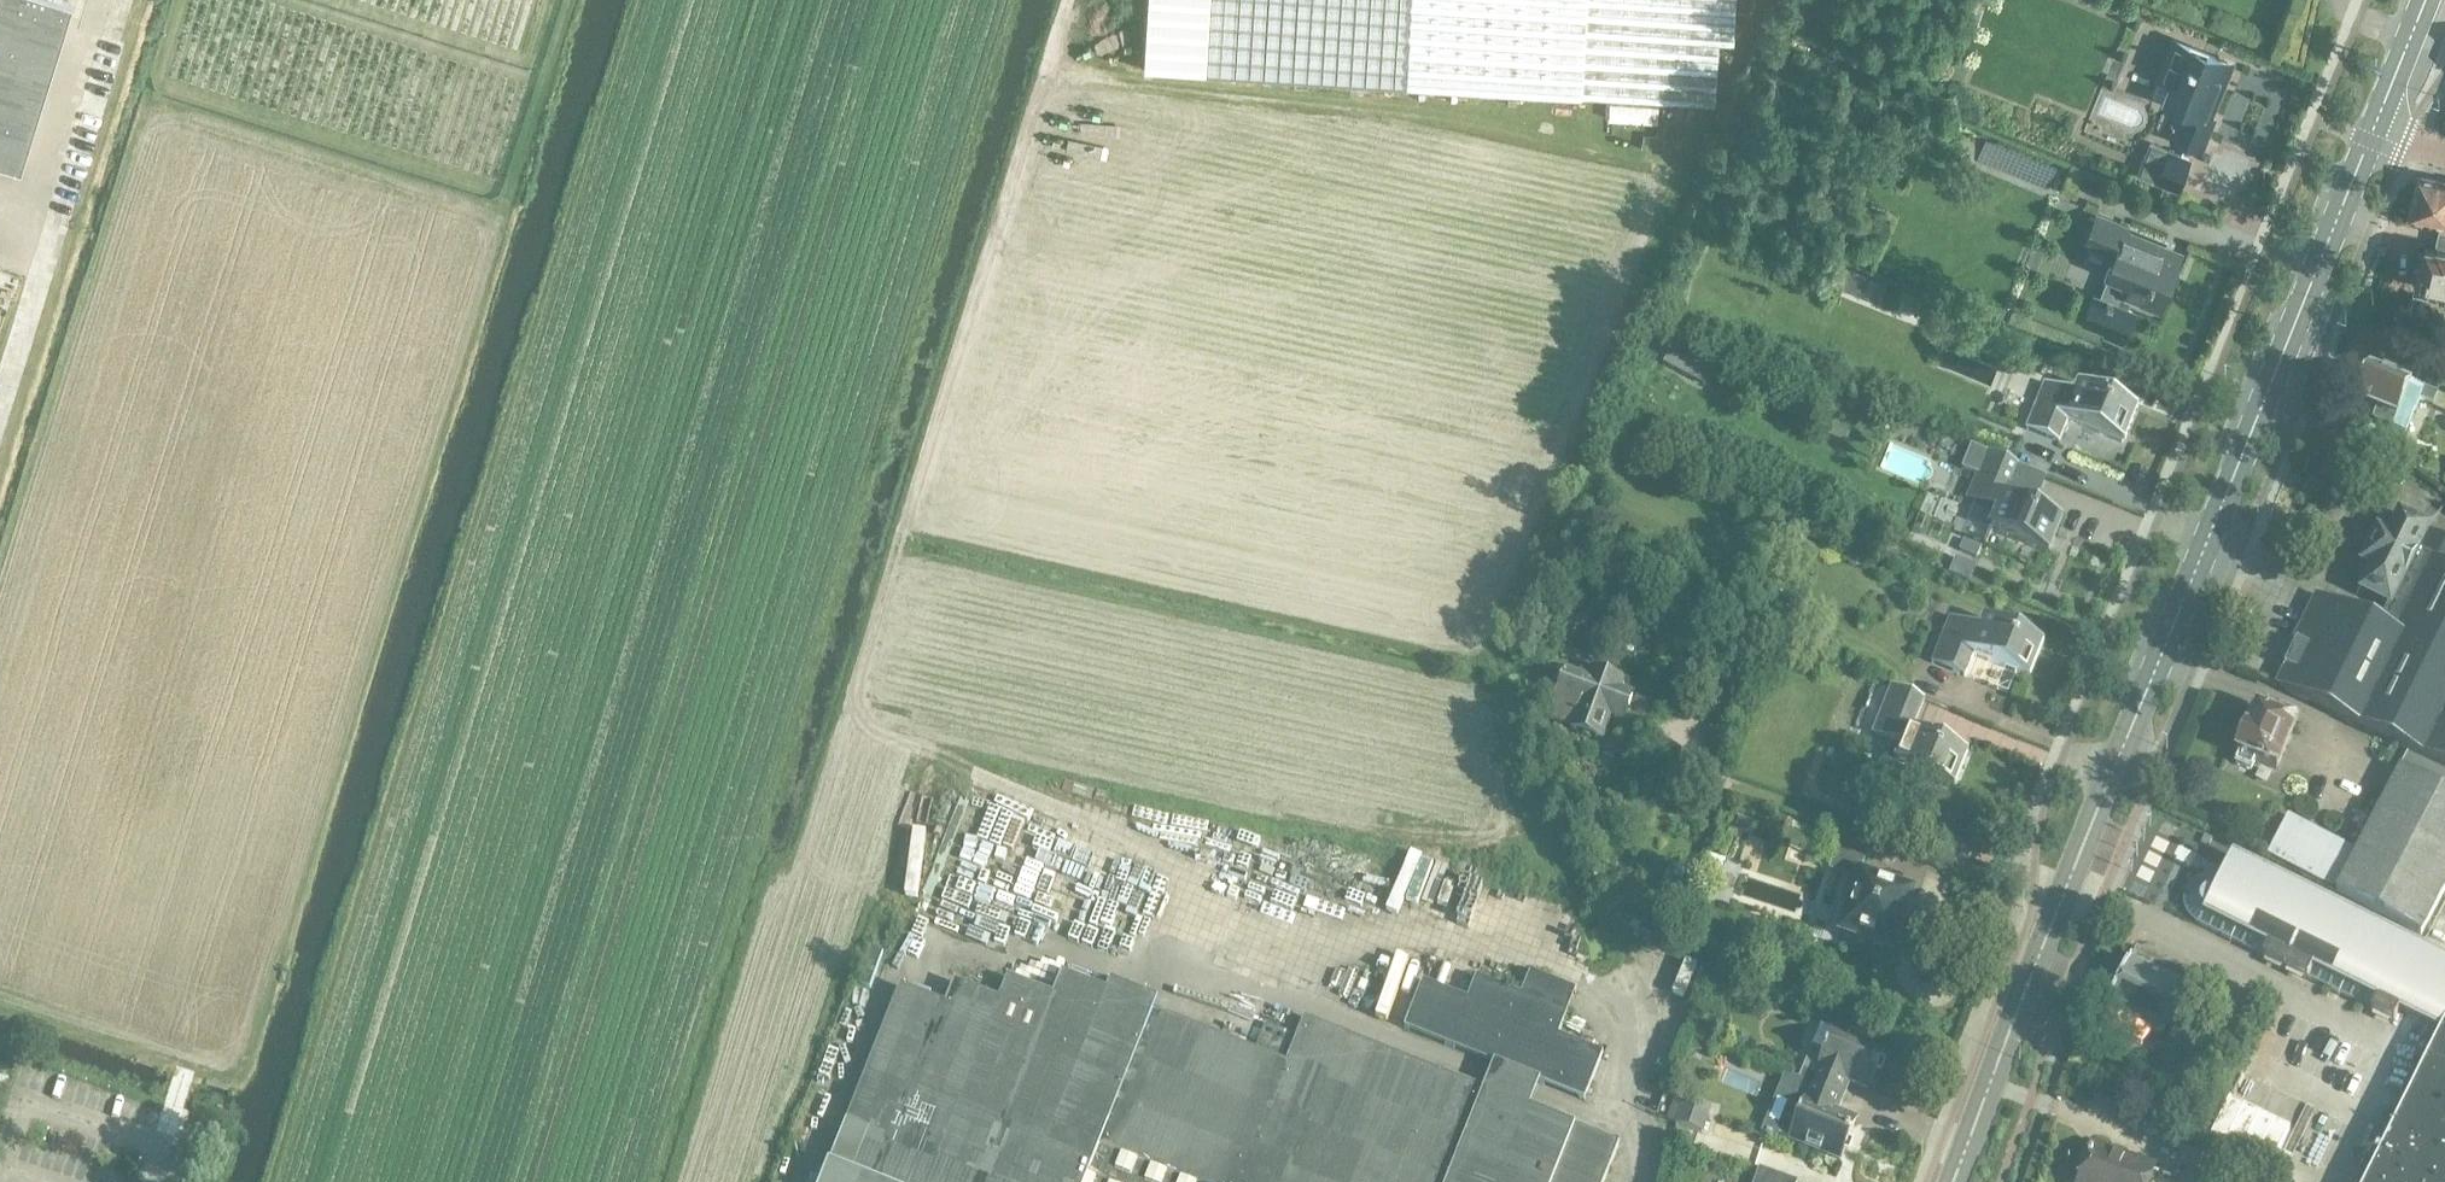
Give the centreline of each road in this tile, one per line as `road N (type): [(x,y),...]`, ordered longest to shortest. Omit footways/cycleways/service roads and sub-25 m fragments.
road 1 (primary): [(1951,1181),(2369,140)]
road 2 (primary): [(2369,140),(2425,0)]

